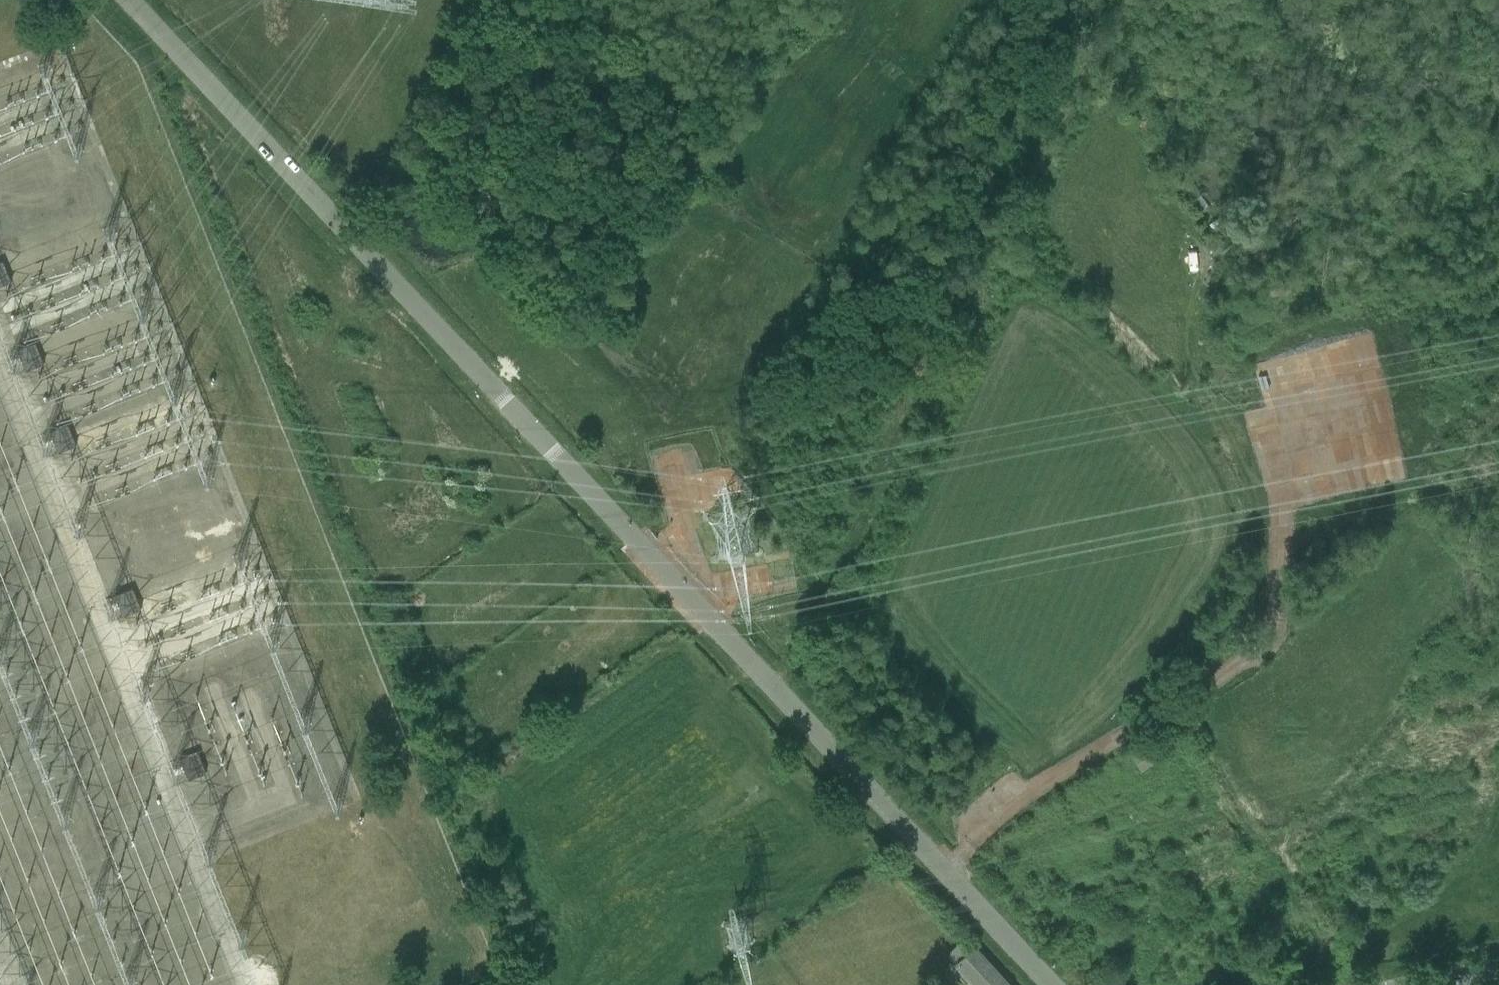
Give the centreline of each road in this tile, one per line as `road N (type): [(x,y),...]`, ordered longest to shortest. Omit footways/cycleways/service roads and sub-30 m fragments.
road 1 (unclassified): [(1052,984),(125,0)]

